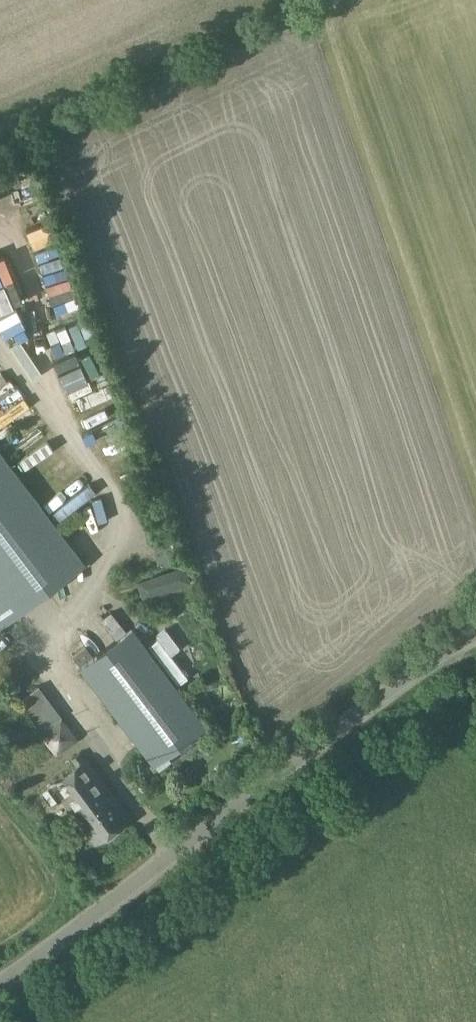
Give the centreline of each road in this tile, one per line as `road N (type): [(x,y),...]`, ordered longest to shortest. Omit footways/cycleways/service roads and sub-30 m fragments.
road 1 (unclassified): [(475,633),(0,982)]

